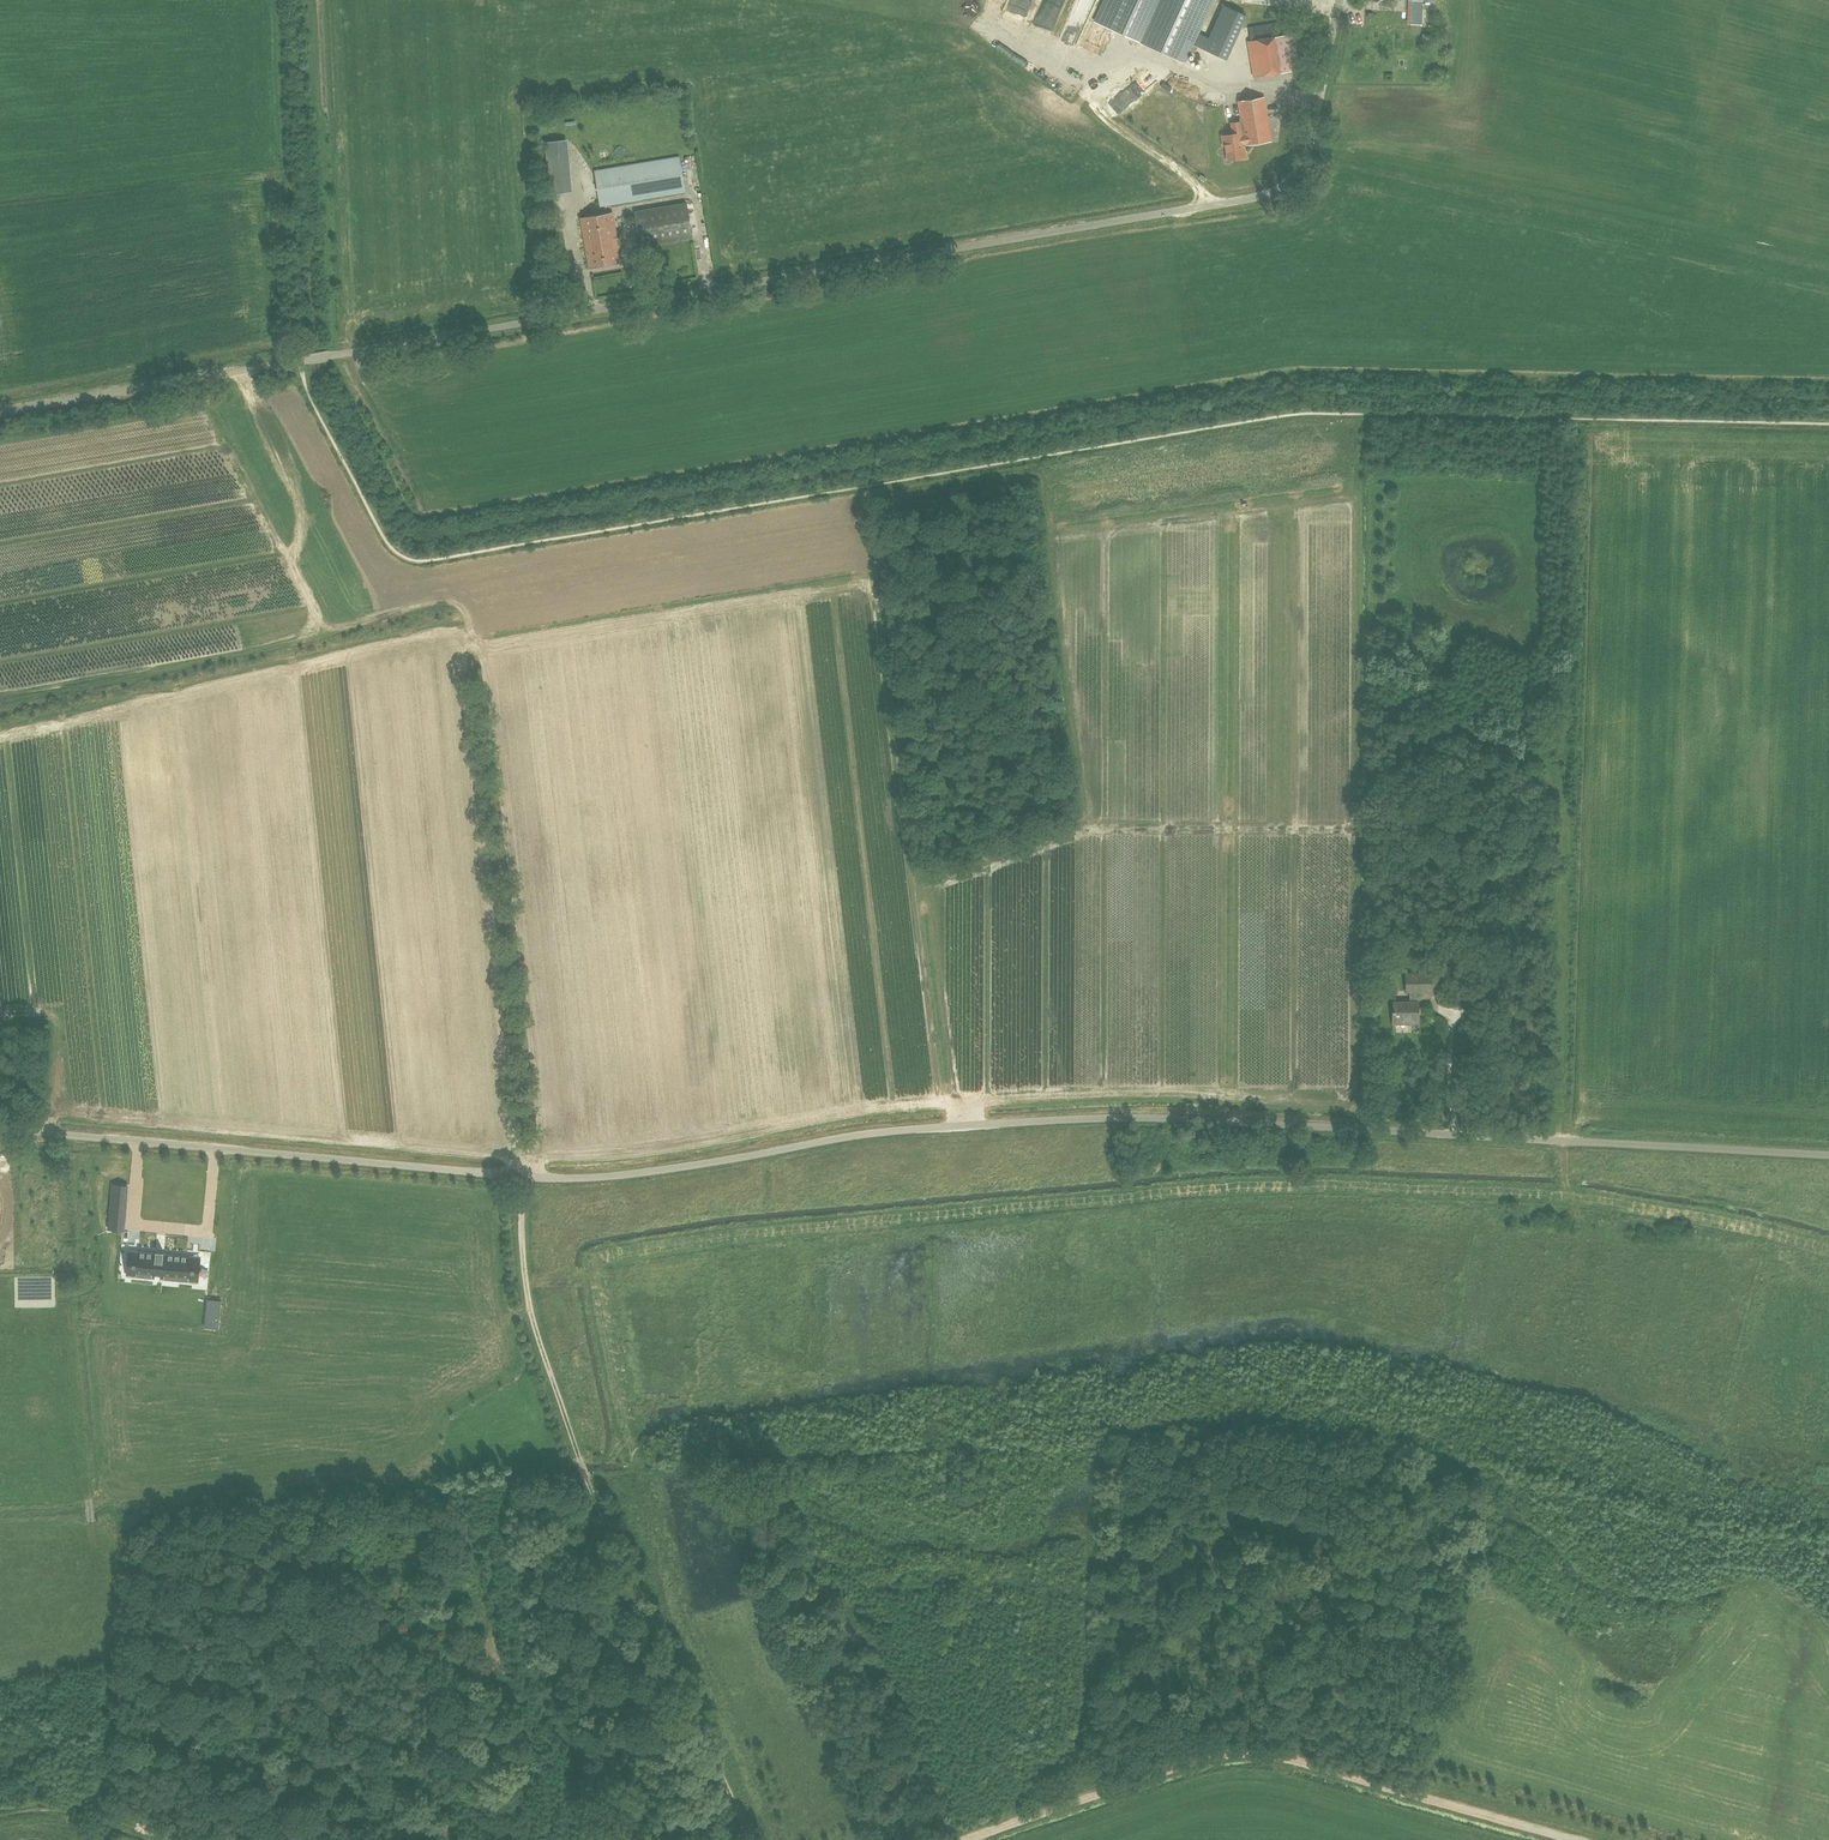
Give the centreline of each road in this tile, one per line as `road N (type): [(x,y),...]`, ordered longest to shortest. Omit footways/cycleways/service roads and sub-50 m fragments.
road 1 (unclassified): [(1828,1155),(1163,1117),(890,1131),(663,1171),(552,1178),(0,1128)]
road 2 (unclassified): [(0,411),(1265,195),(1296,174),(1306,154),(1340,0)]
road 3 (track): [(966,1839),(1214,1757),(1245,1754),(1317,1767),(1572,1839)]
road 4 (track): [(526,1283),(545,1362),(583,1461),(749,1839)]

